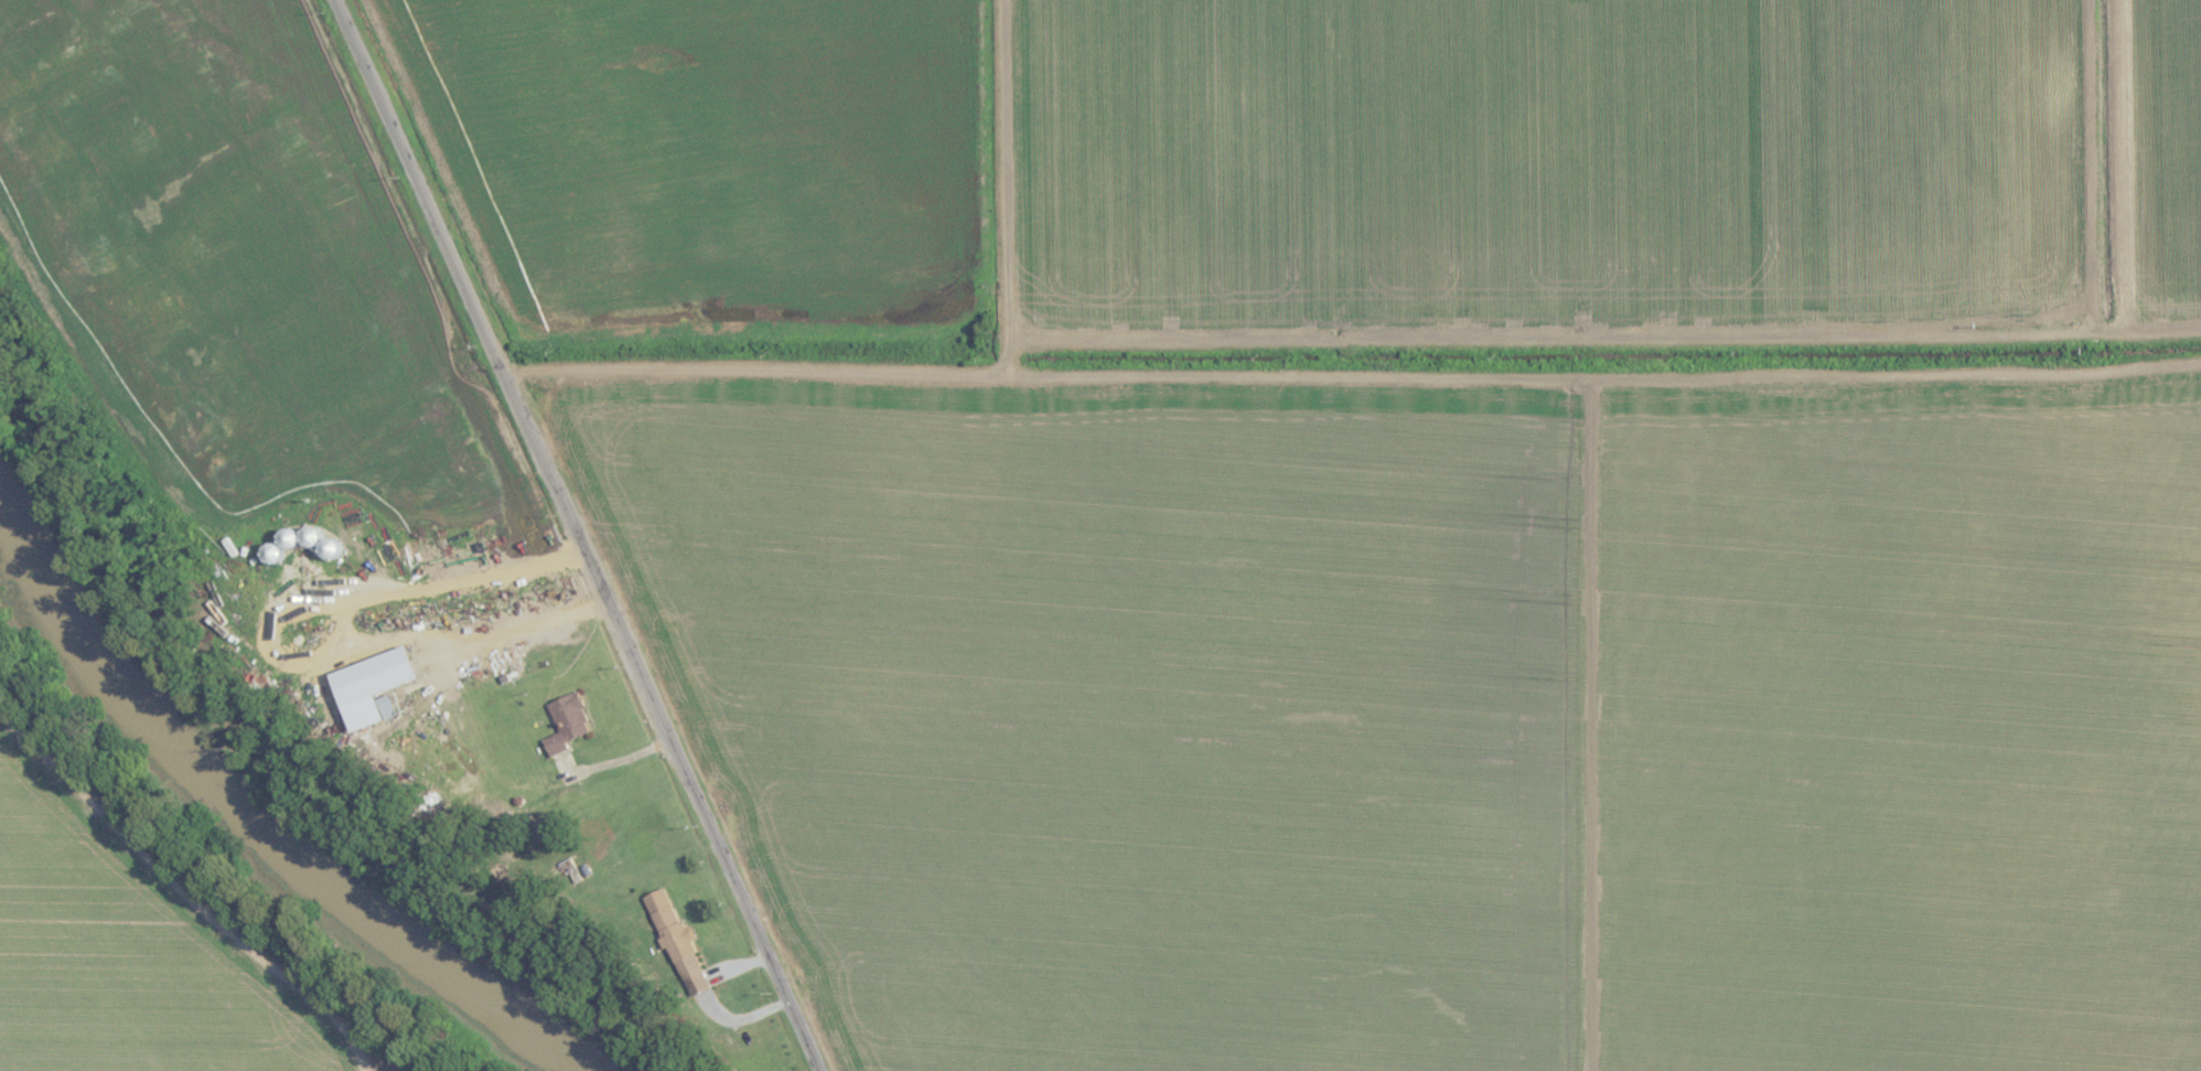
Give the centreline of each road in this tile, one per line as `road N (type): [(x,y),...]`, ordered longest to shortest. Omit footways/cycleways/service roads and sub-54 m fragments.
road 1 (residential): [(816,1070),(332,0)]

